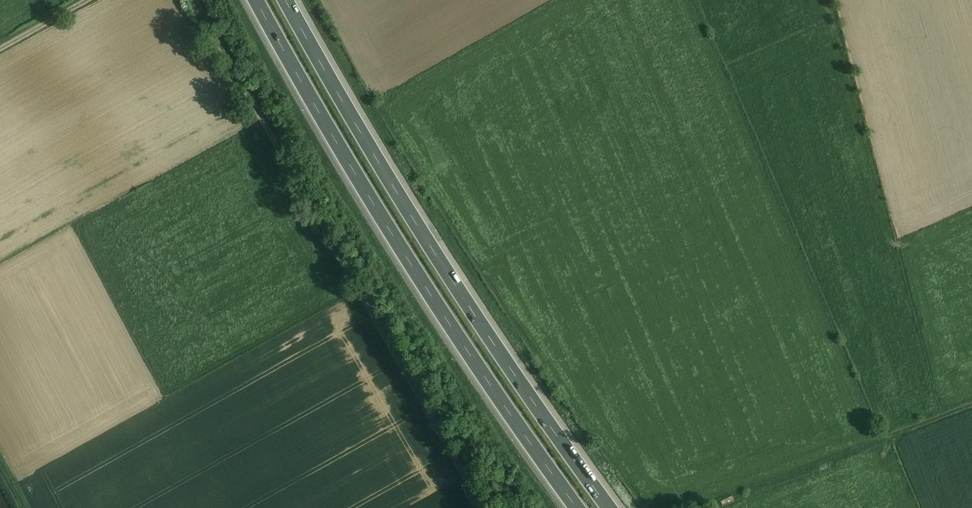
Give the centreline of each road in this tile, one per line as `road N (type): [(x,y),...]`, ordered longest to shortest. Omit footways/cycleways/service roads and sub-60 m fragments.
road 1 (motorway): [(614,507),(445,266),(289,0)]
road 2 (motorway): [(259,0),(417,277),(574,507)]
road 3 (track): [(482,507),(195,0)]

